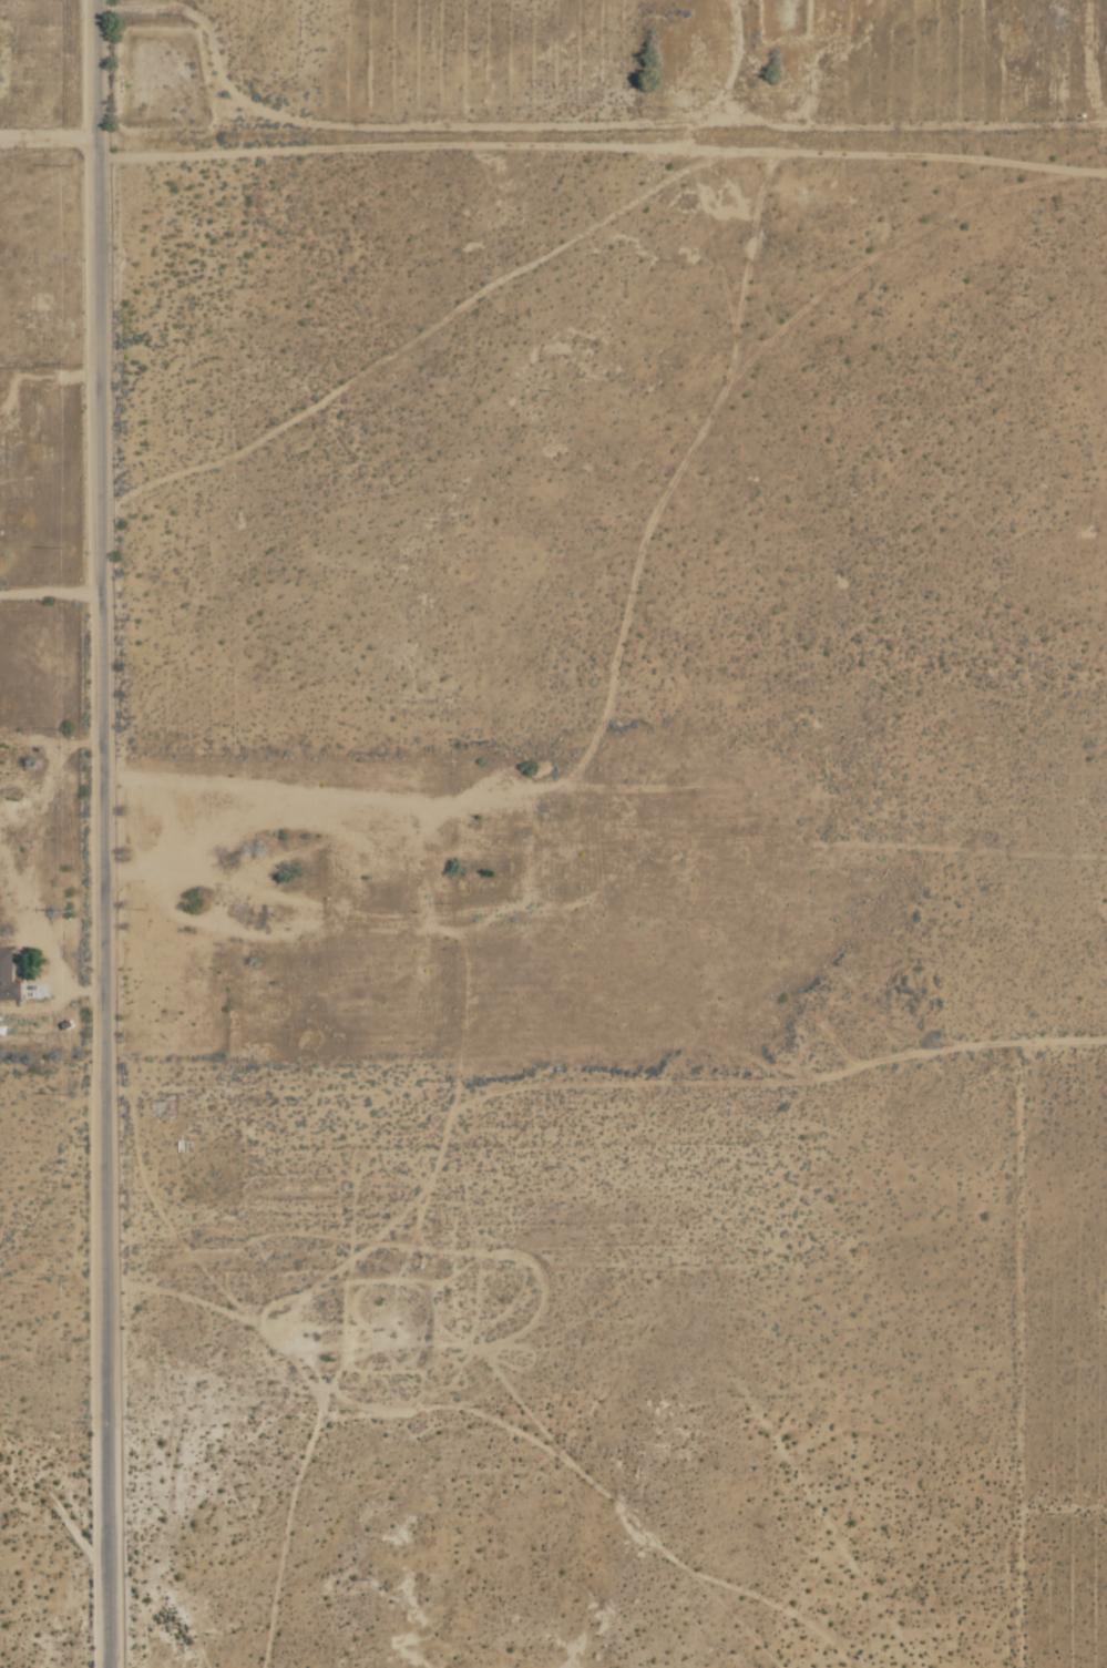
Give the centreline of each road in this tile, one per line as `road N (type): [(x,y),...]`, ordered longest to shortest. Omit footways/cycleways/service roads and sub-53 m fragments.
road 1 (residential): [(108,1667),(96,772),(99,0)]

